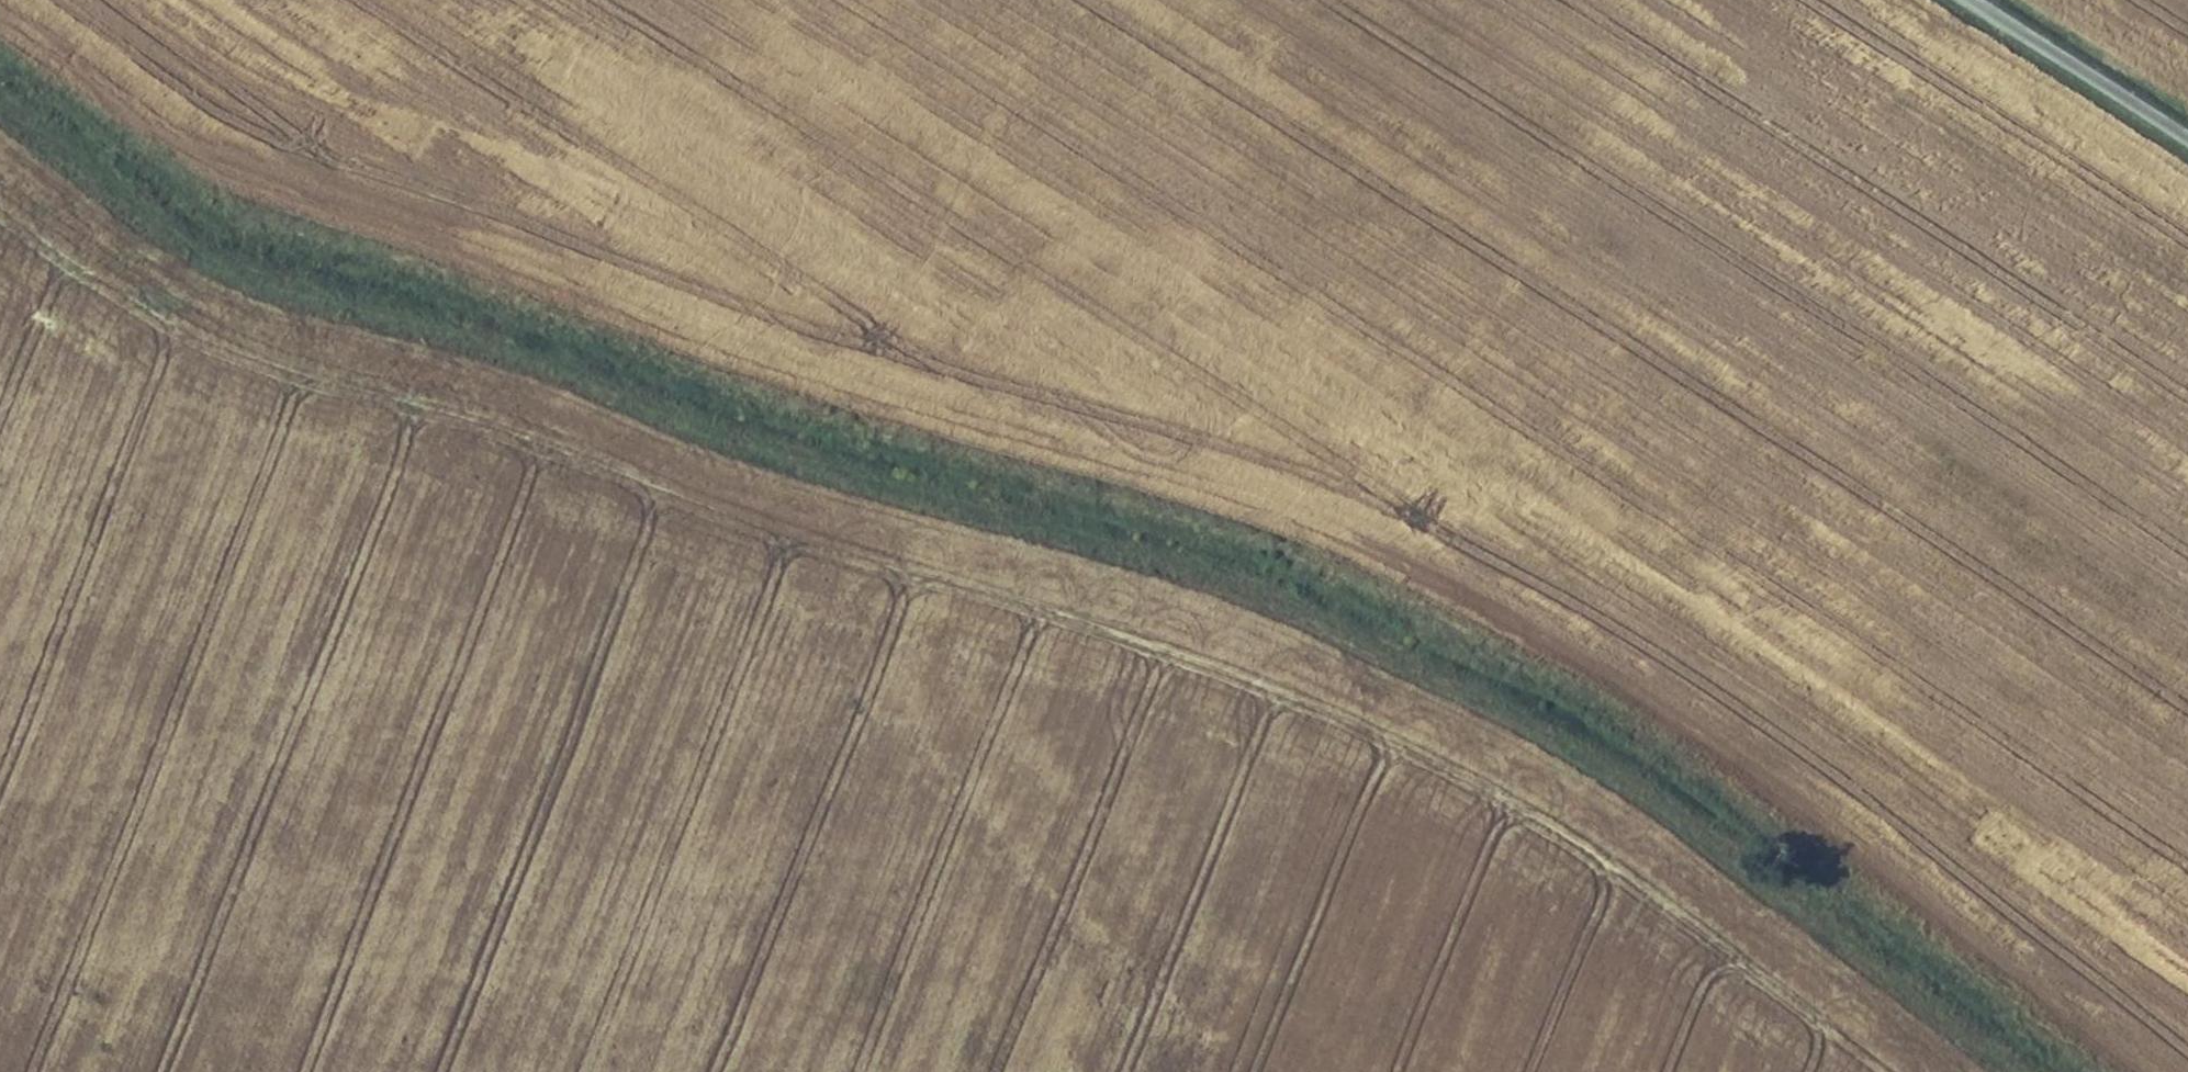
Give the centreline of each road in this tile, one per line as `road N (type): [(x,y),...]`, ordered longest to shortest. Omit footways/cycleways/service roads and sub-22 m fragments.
road 1 (track): [(0,121),(182,251),(510,338),(995,489),(1167,550),(1456,673),(1590,747),(2017,1071)]
road 2 (unclassified): [(2187,133),(1978,0)]

